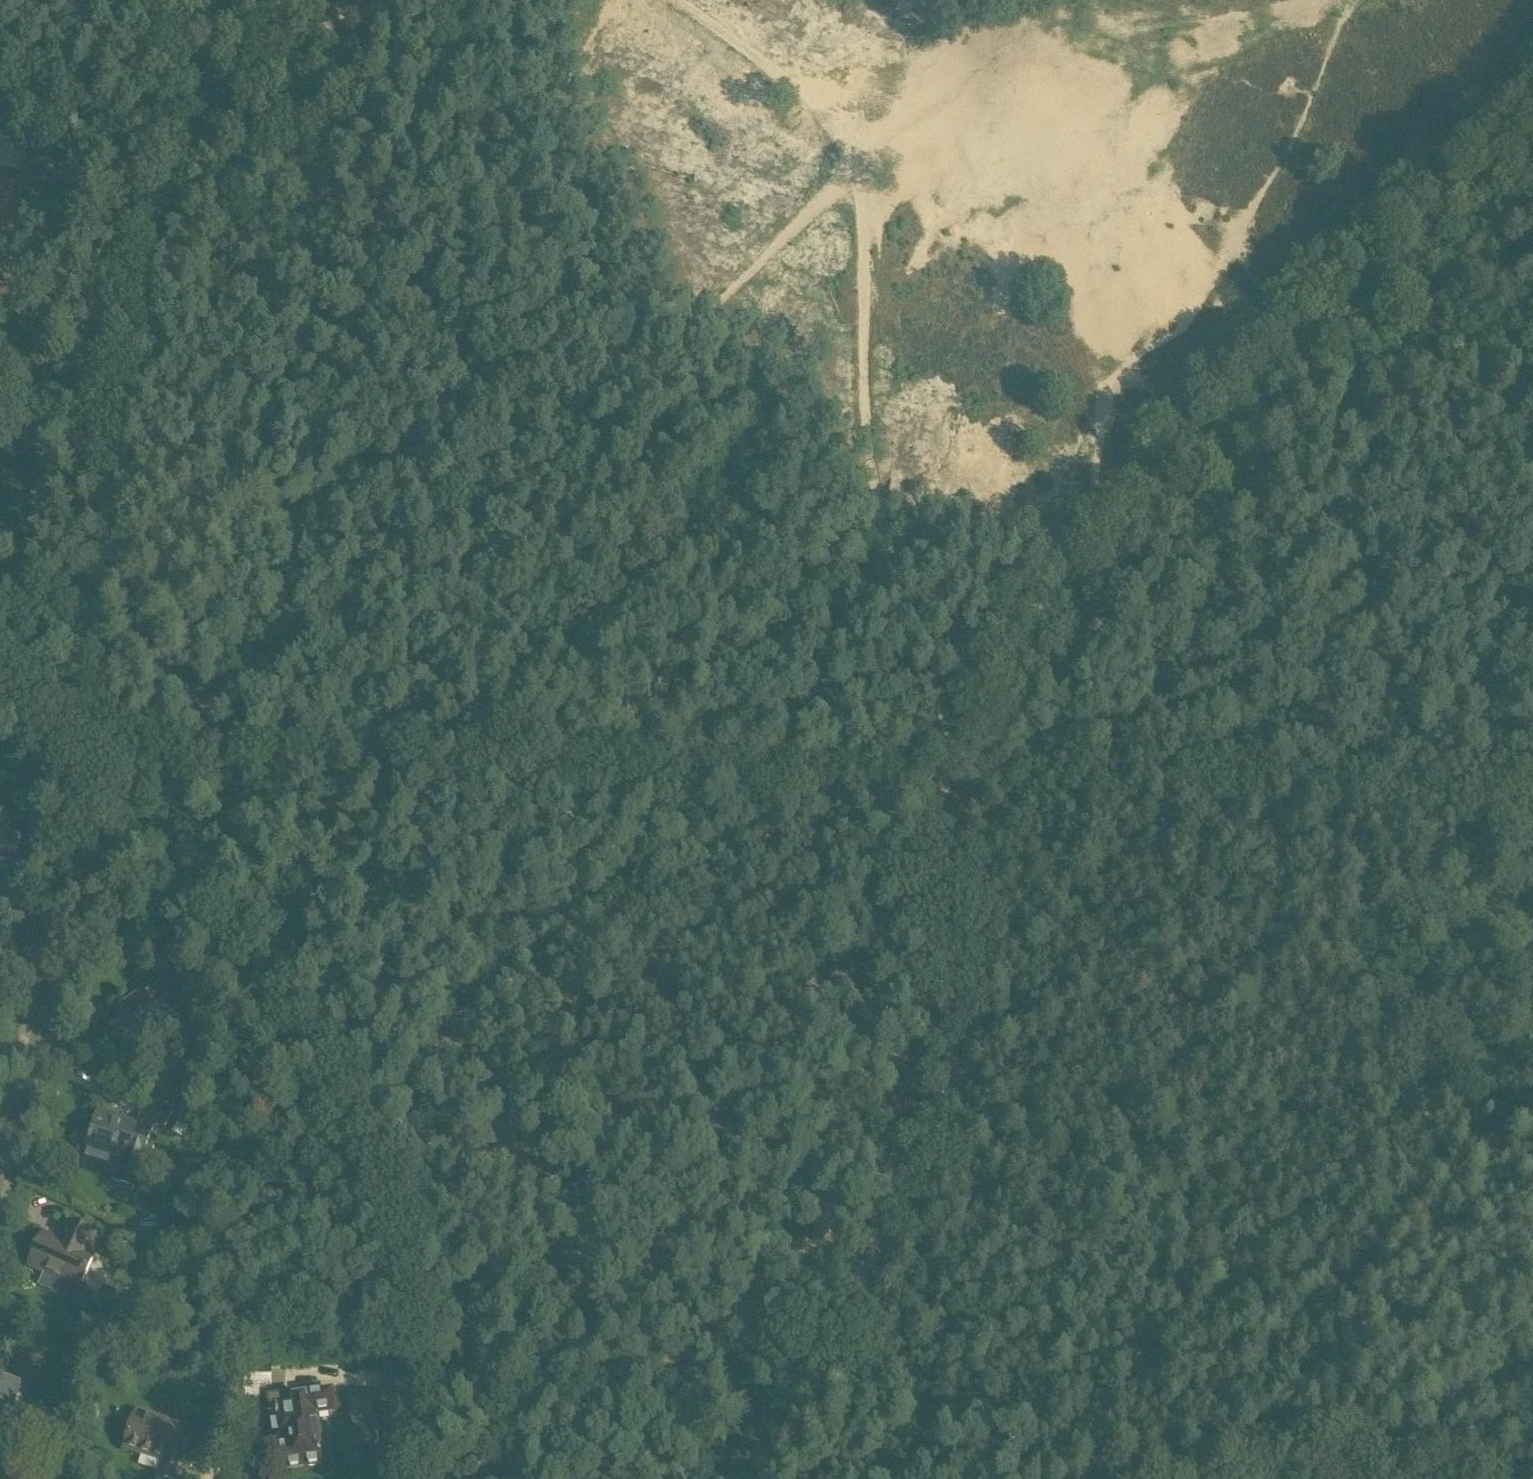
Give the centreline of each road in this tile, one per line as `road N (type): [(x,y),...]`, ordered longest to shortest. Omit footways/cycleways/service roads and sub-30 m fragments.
road 1 (track): [(942,762),(1105,529),(1332,328),(1532,122)]
road 2 (track): [(942,762),(216,757),(90,783)]
road 3 (track): [(769,1478),(935,1100),(944,1011),(933,885),(942,762)]
road 4 (track): [(1532,769),(942,762)]
road 5 (residential): [(0,1156),(48,1028),(90,783),(0,704)]
road 6 (track): [(1196,1478),(1302,1449),(1399,1462),(1440,1478)]
road 7 (residential): [(21,0),(155,31),(160,0)]

